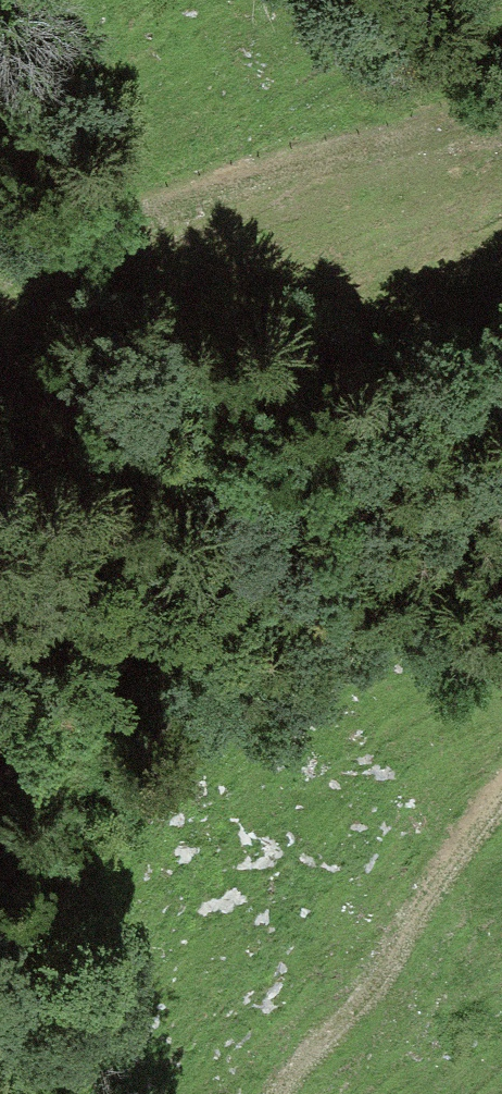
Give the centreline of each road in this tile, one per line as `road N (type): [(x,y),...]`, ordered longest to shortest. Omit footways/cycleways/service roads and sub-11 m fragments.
road 1 (track): [(0,786),(195,521),(311,454),(501,380)]
road 2 (track): [(501,111),(452,133),(0,262)]
road 3 (track): [(288,1093),(501,801)]

